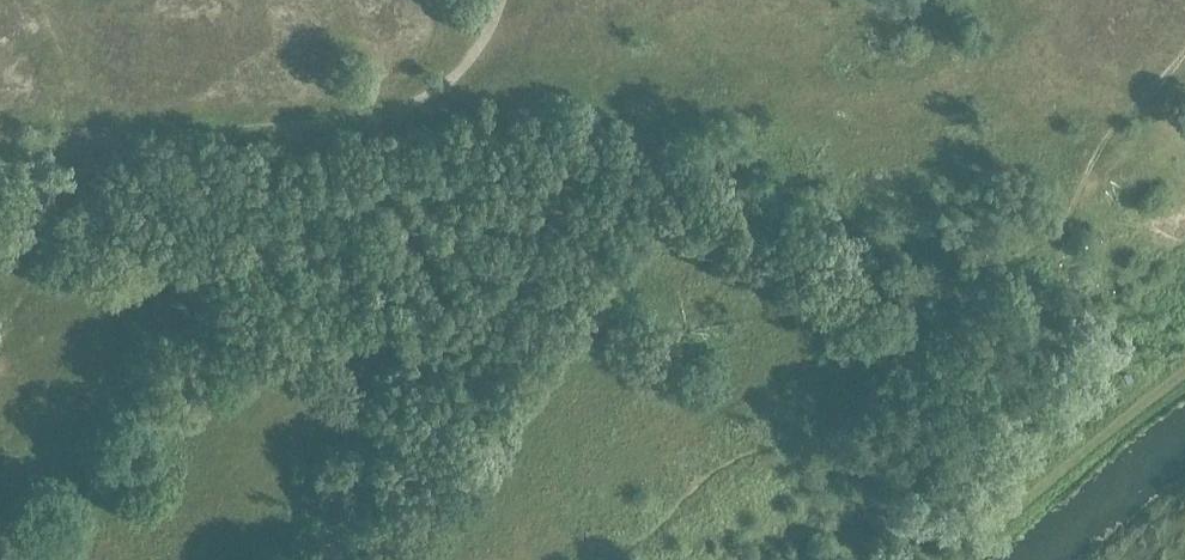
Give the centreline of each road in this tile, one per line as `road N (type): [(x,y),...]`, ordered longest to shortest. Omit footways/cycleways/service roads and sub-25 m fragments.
road 1 (track): [(0,160),(134,138),(379,119),(437,89),(481,44),(503,0)]
road 2 (track): [(955,559),(1184,370)]

